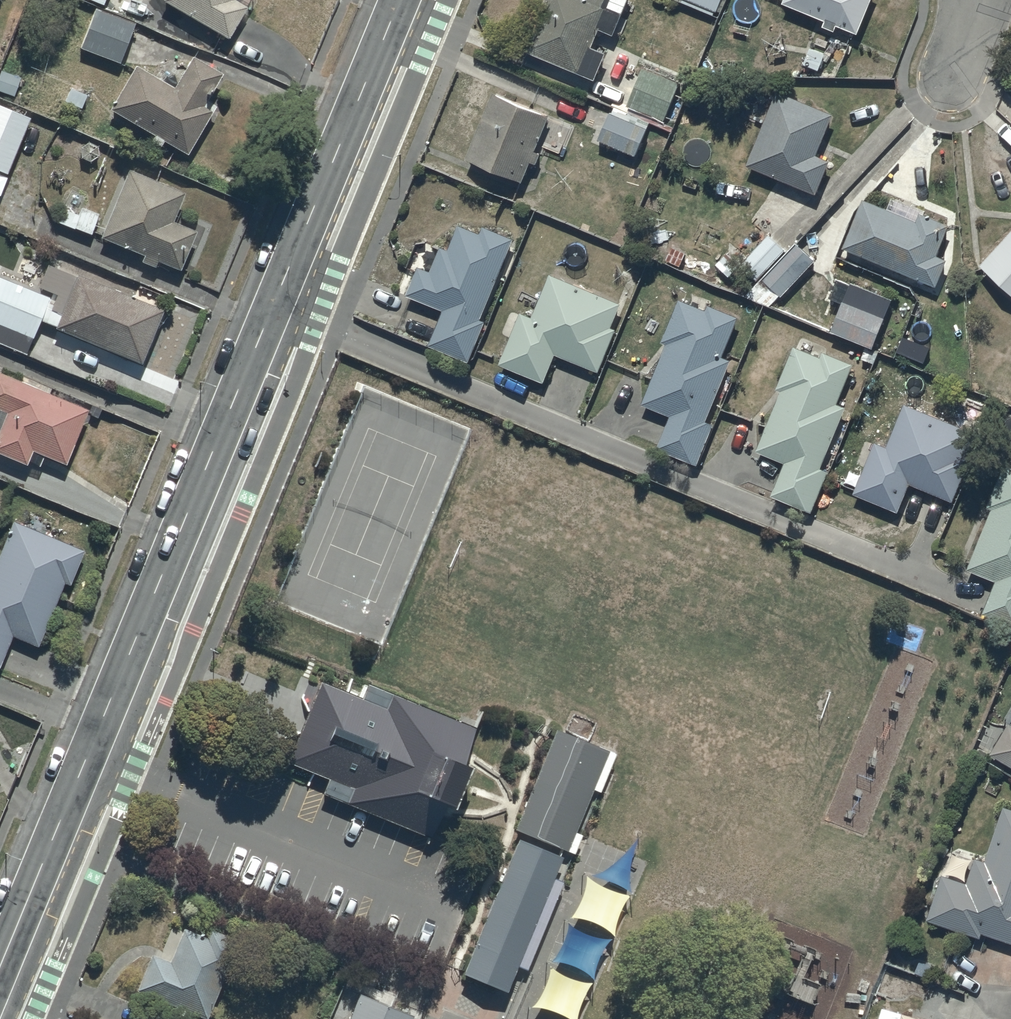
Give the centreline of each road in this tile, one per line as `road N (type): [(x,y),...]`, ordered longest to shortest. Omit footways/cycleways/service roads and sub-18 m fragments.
road 1 (residential): [(945,585),(273,309)]
road 2 (residential): [(273,309),(0,967)]
road 3 (residential): [(402,0),(273,309)]

